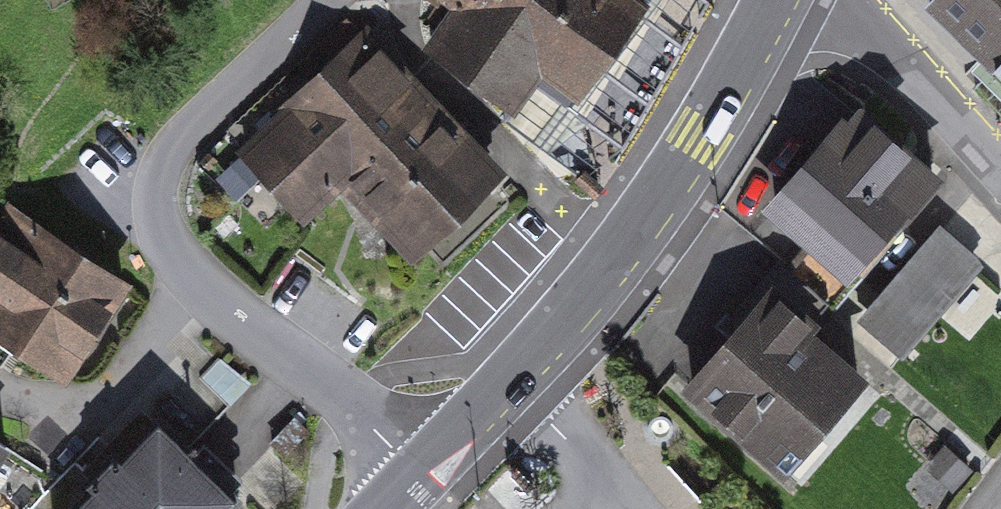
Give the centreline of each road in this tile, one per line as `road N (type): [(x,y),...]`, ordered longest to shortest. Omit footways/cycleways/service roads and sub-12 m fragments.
road 1 (residential): [(415,470),(184,270),(157,222),(159,177),(177,142),(326,0)]
road 2 (primary): [(769,0),(695,138),(587,292),(415,470)]
road 3 (residential): [(1000,168),(837,0)]

